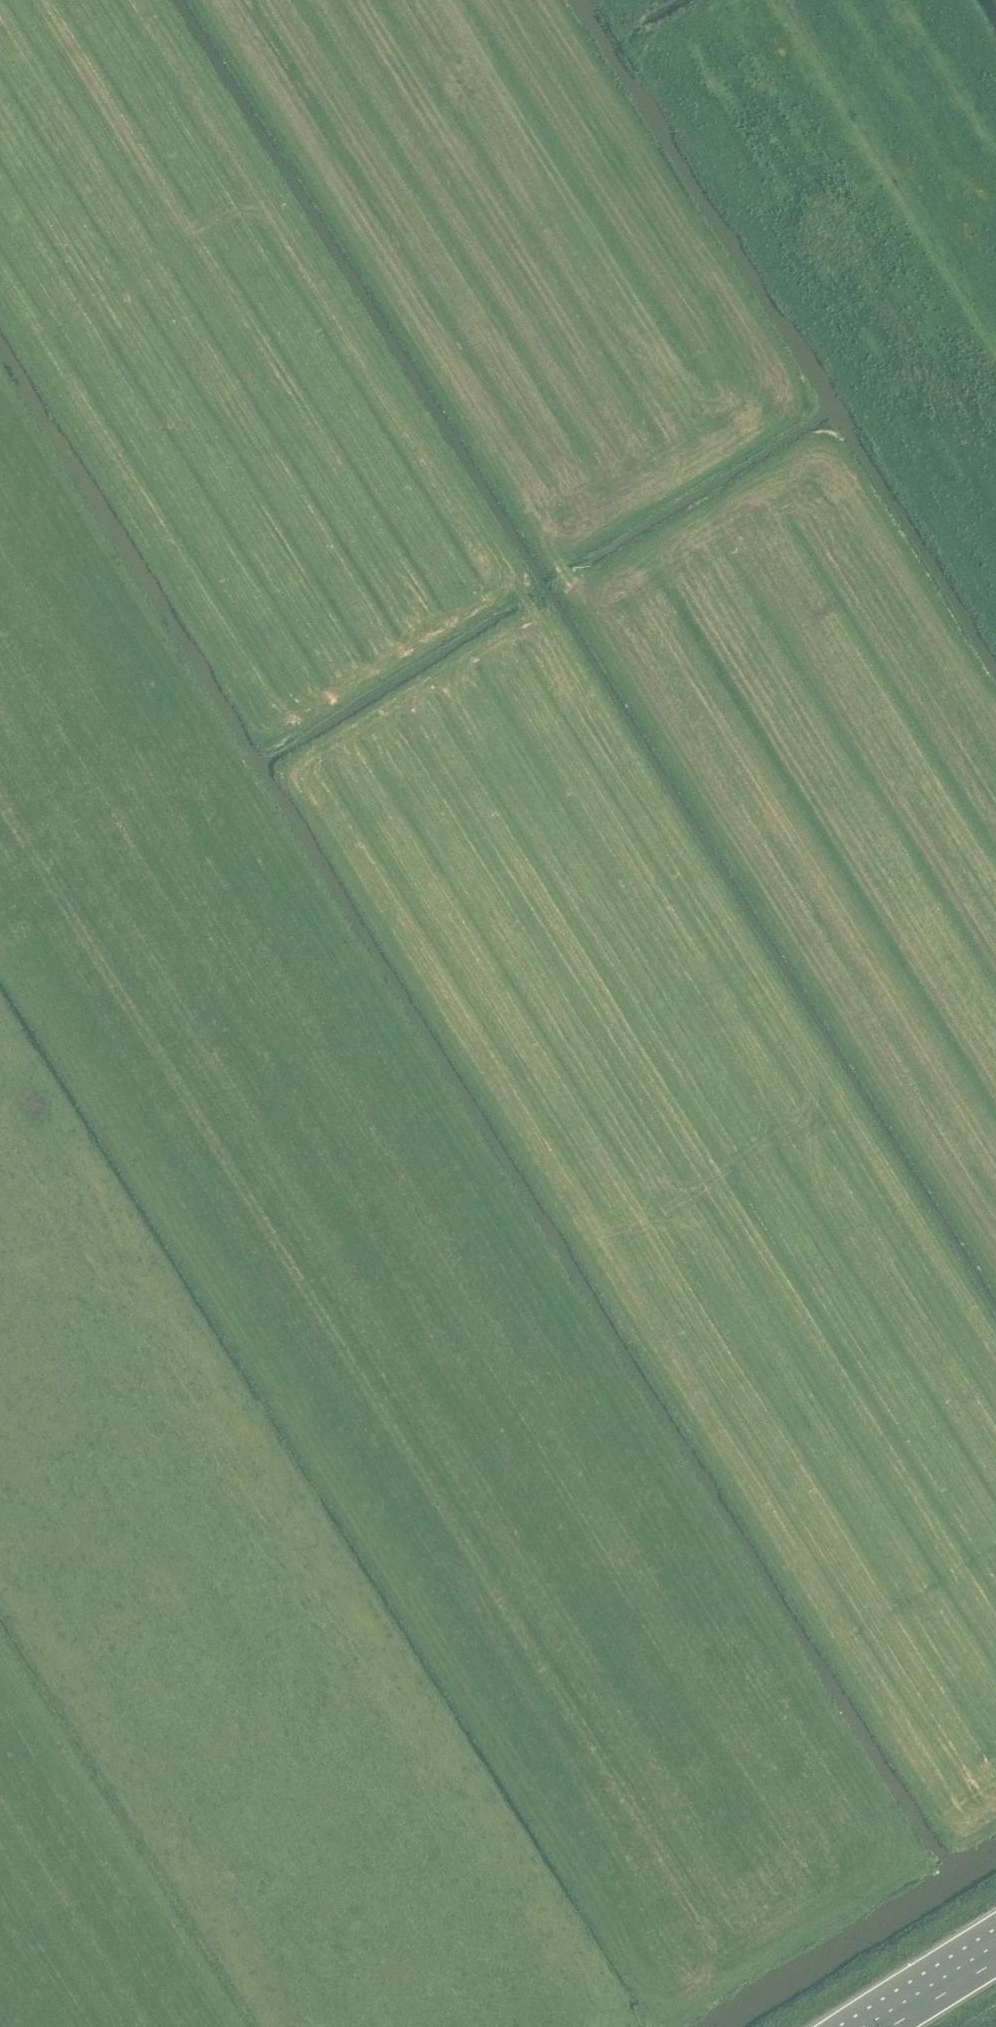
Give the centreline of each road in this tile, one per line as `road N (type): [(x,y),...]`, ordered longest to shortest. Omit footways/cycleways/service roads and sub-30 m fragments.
road 1 (motorway): [(995,1959),(887,2026)]

